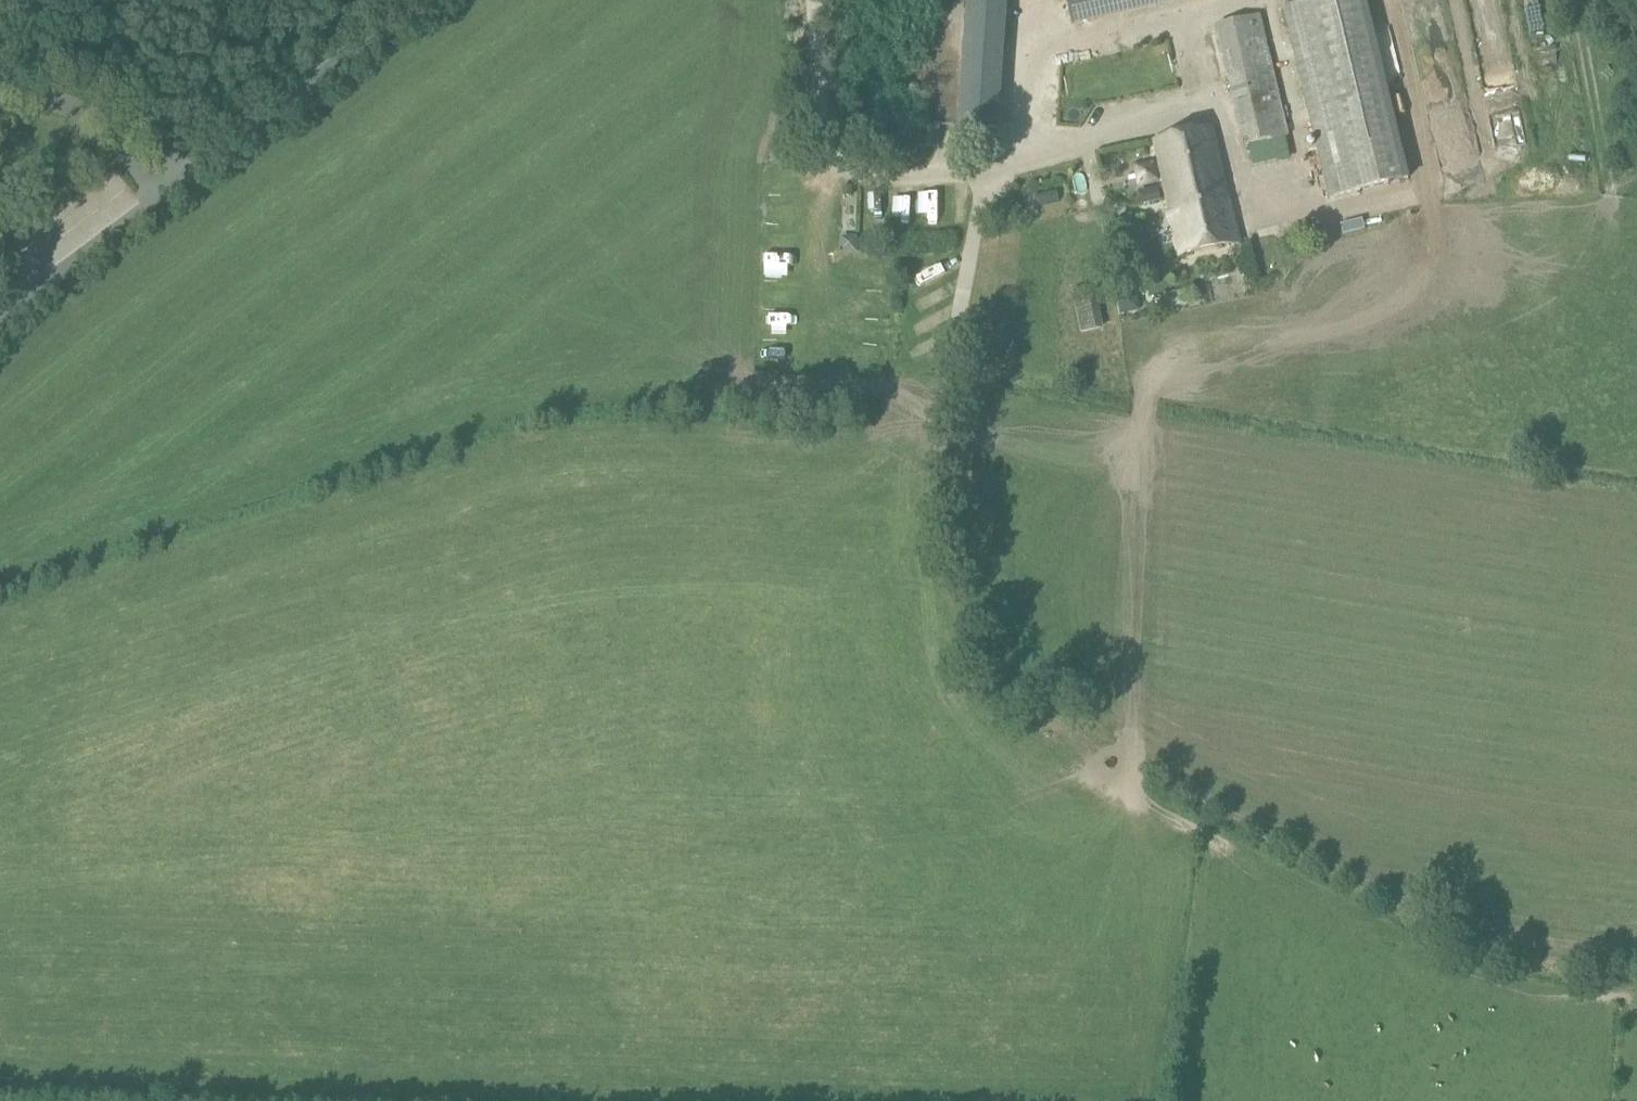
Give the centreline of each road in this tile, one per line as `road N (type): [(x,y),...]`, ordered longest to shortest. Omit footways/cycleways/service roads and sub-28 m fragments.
road 1 (track): [(1129,764),(1460,936),(1581,962),(1636,951)]
road 2 (unclassified): [(0,314),(415,0)]
road 3 (track): [(944,388),(987,167),(1203,104)]
road 4 (track): [(987,167),(864,152),(833,93),(826,0)]

